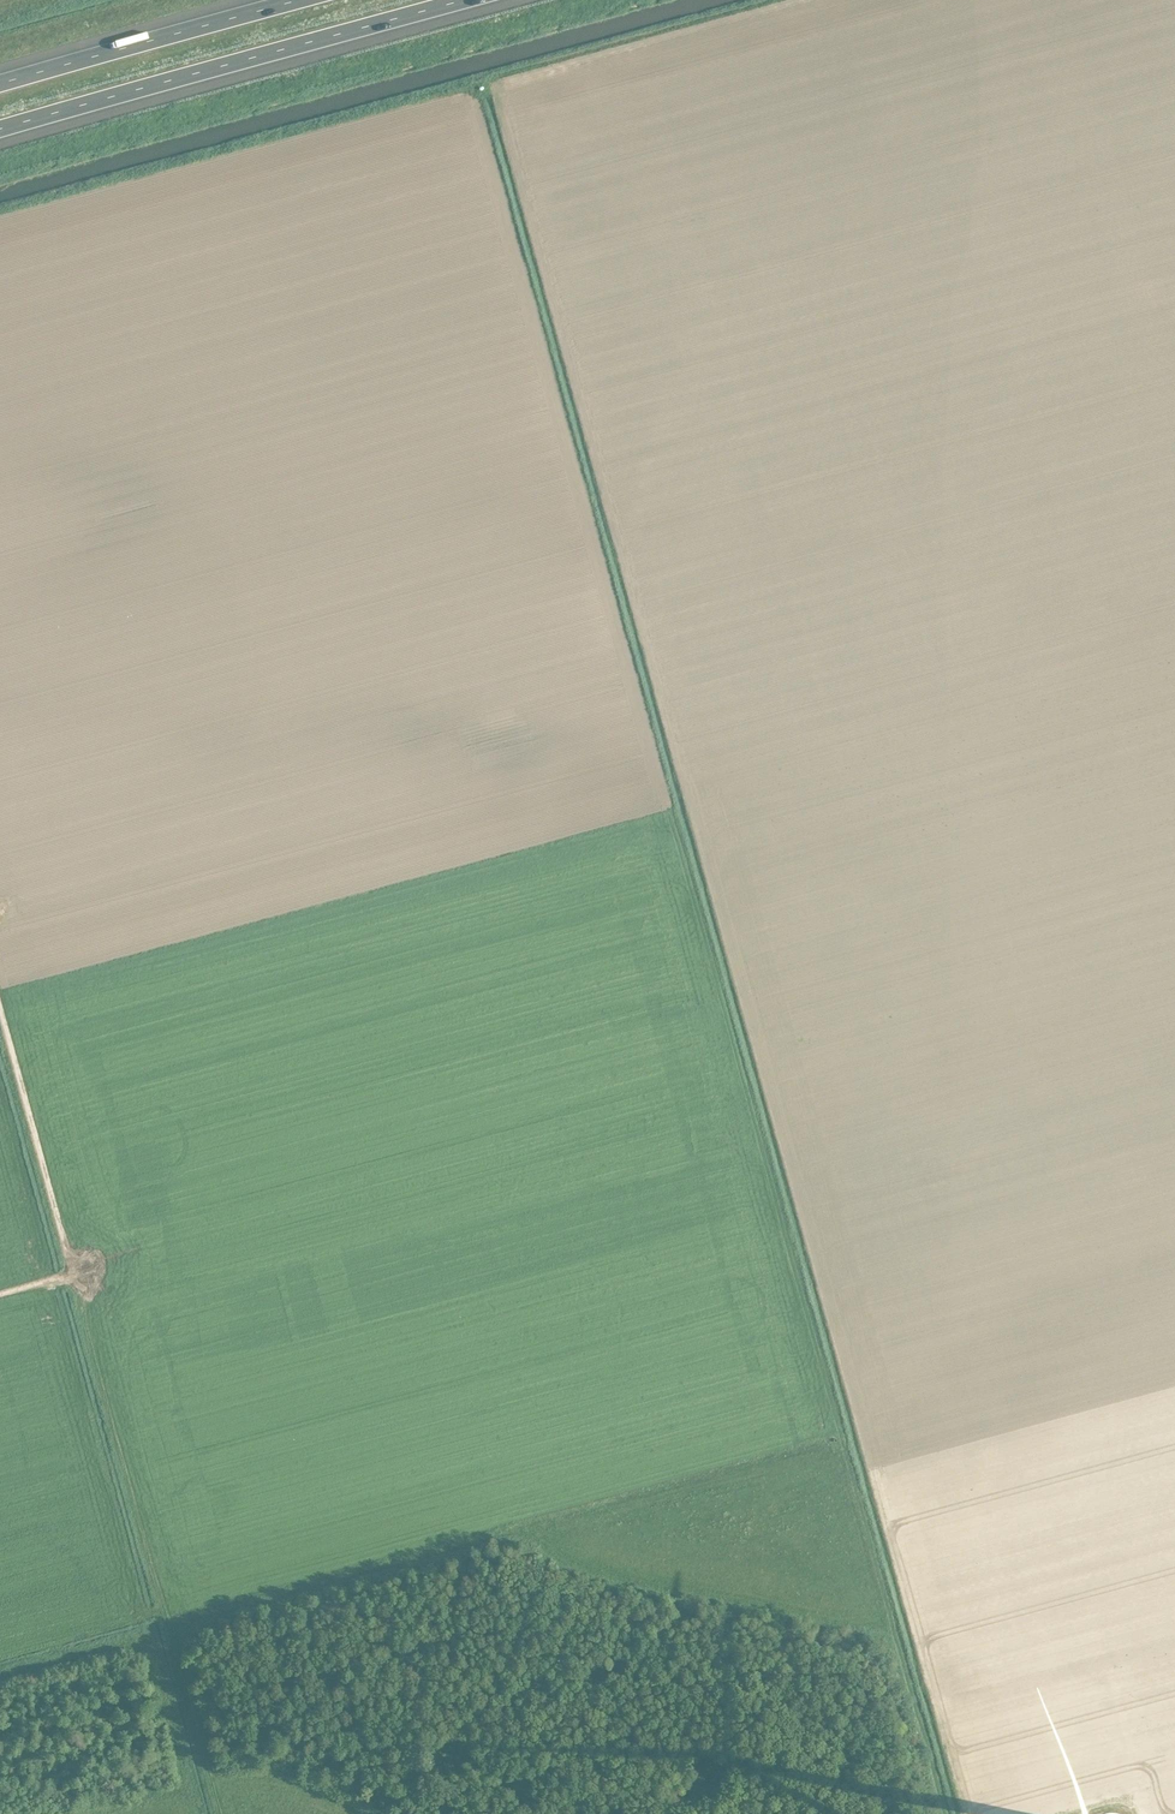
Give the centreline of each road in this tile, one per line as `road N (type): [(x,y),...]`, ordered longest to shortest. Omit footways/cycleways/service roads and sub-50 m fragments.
road 1 (track): [(940,1813),(888,1628),(611,1571),(502,1532),(147,1626),(199,1813)]
road 2 (motorway): [(0,128),(455,0)]
road 3 (motorway): [(291,0),(0,78)]

